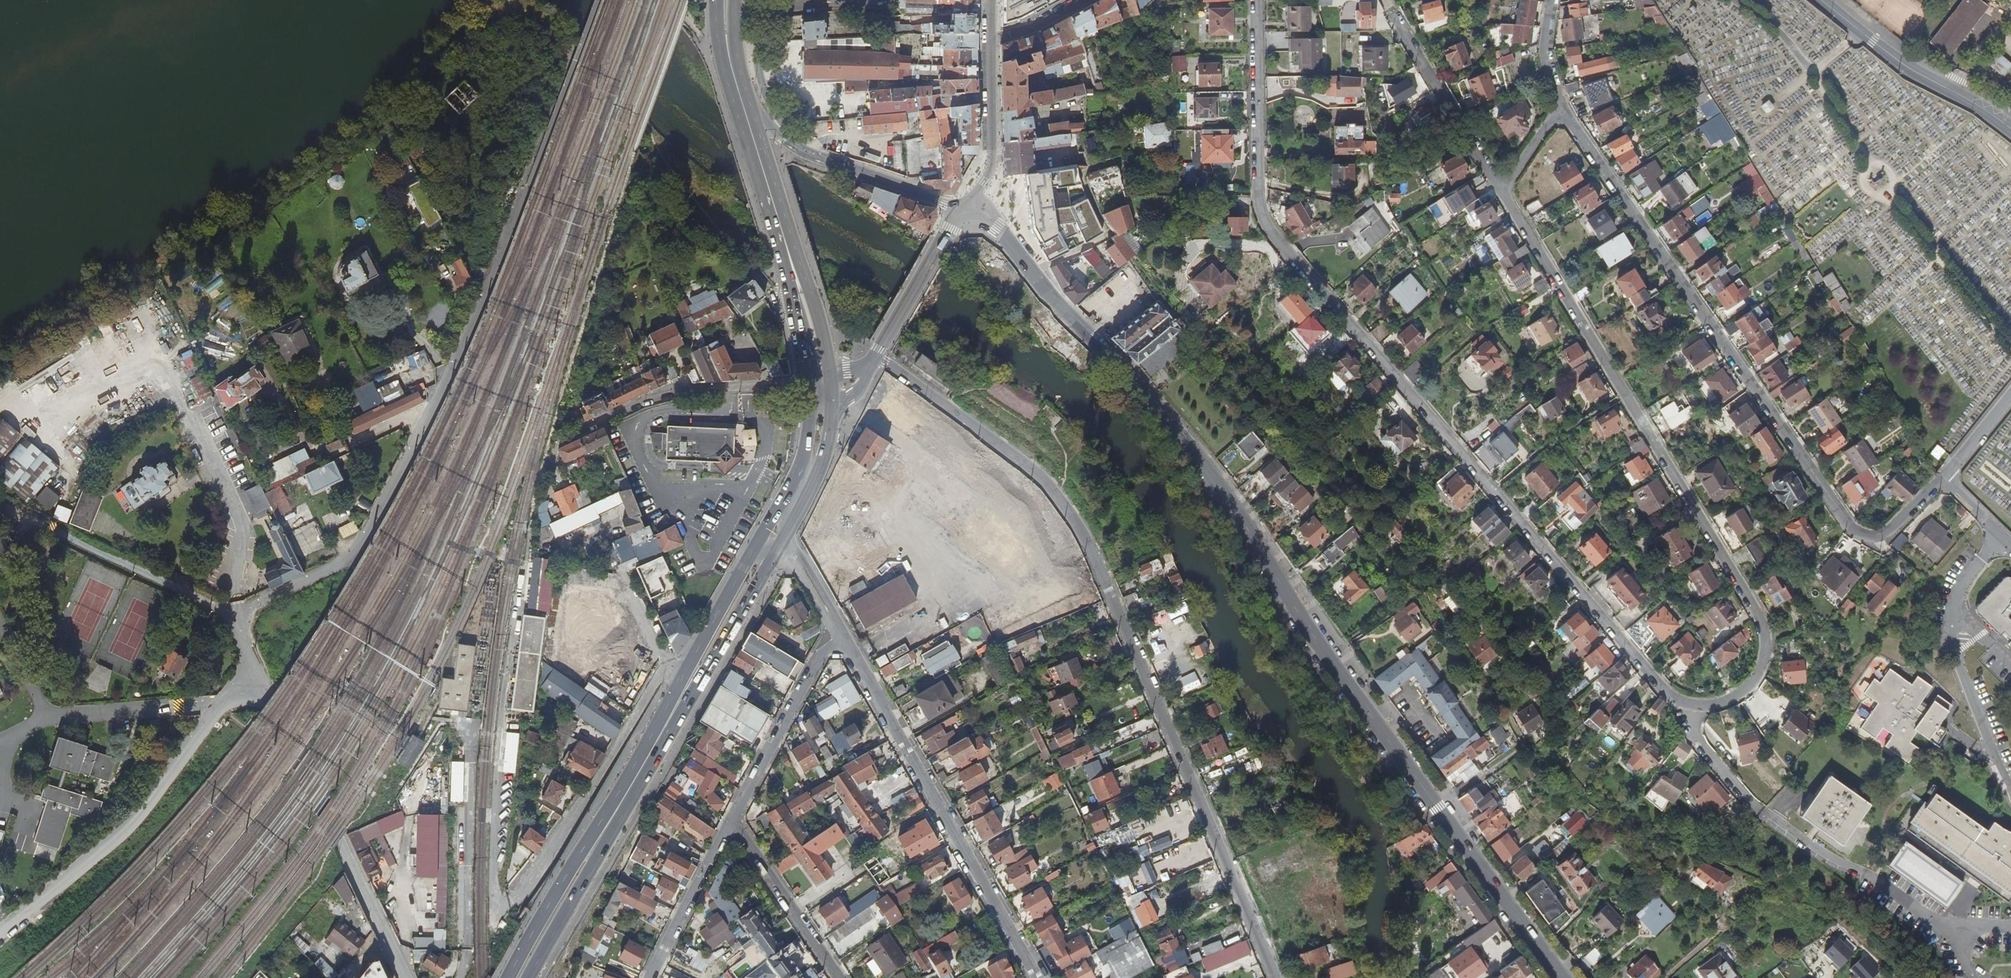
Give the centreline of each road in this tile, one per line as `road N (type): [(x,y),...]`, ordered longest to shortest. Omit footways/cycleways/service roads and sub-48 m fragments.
road 1 (tertiary): [(1562,977),(1314,640),(1205,468),(1127,369),(1033,274)]
road 2 (residential): [(1258,0),(1259,194),(1270,230),(1668,692),(1691,704)]
road 3 (residential): [(875,354),(1025,464),(1073,515),(1273,977)]
road 4 (residential): [(1943,476),(1889,530),(1852,527),(1561,108)]
road 5 (residential): [(520,192),(430,413),(356,553),(251,603),(243,619)]
road 6 (trunk): [(524,977),(784,541)]
road 7 (residential): [(1502,191),(1762,622)]
road 8 (trunk): [(752,551),(508,977)]
road 9 (residential): [(836,627),(1039,977)]
road 10 (primary): [(717,0),(718,54),(795,307),(809,386)]
road 11 (residential): [(252,677),(216,708),(133,819),(0,932)]
road 12 (primary): [(830,373),(751,106)]
road 13 (residential): [(243,619),(12,510)]
road 14 (residential): [(577,430),(670,390),(809,386)]
road 15 (tertiary): [(2010,127),(1906,66),(1822,0)]
road 16 (residential): [(1033,274),(1108,237),(1081,173),(1121,162),(1128,194)]
road 17 (residential): [(731,820),(836,627)]
road 18 (residential): [(1393,13),(1502,191)]
road 19 (residential): [(839,977),(731,820)]
road 20 (residential): [(340,840),(252,677)]
road 21 (tertiary): [(960,211),(819,160),(790,142)]
road 22 (residential): [(988,38),(992,166),(960,211)]
road 23 (residential): [(651,977),(731,820)]
road 24 (tertiary): [(875,354),(960,211)]
road 25 (primary): [(784,541),(816,482),(832,397)]
road 26 (unclassified): [(408,977),(340,840)]
road 27 (residential): [(790,142),(760,75),(764,0)]
road 28 (residential): [(1691,704),(1715,703),(1751,685),(1766,648),(1762,622)]
road 29 (primary): [(809,386),(805,453),(779,509)]
road 30 (residential): [(1691,704),(1697,738),(1752,804)]

